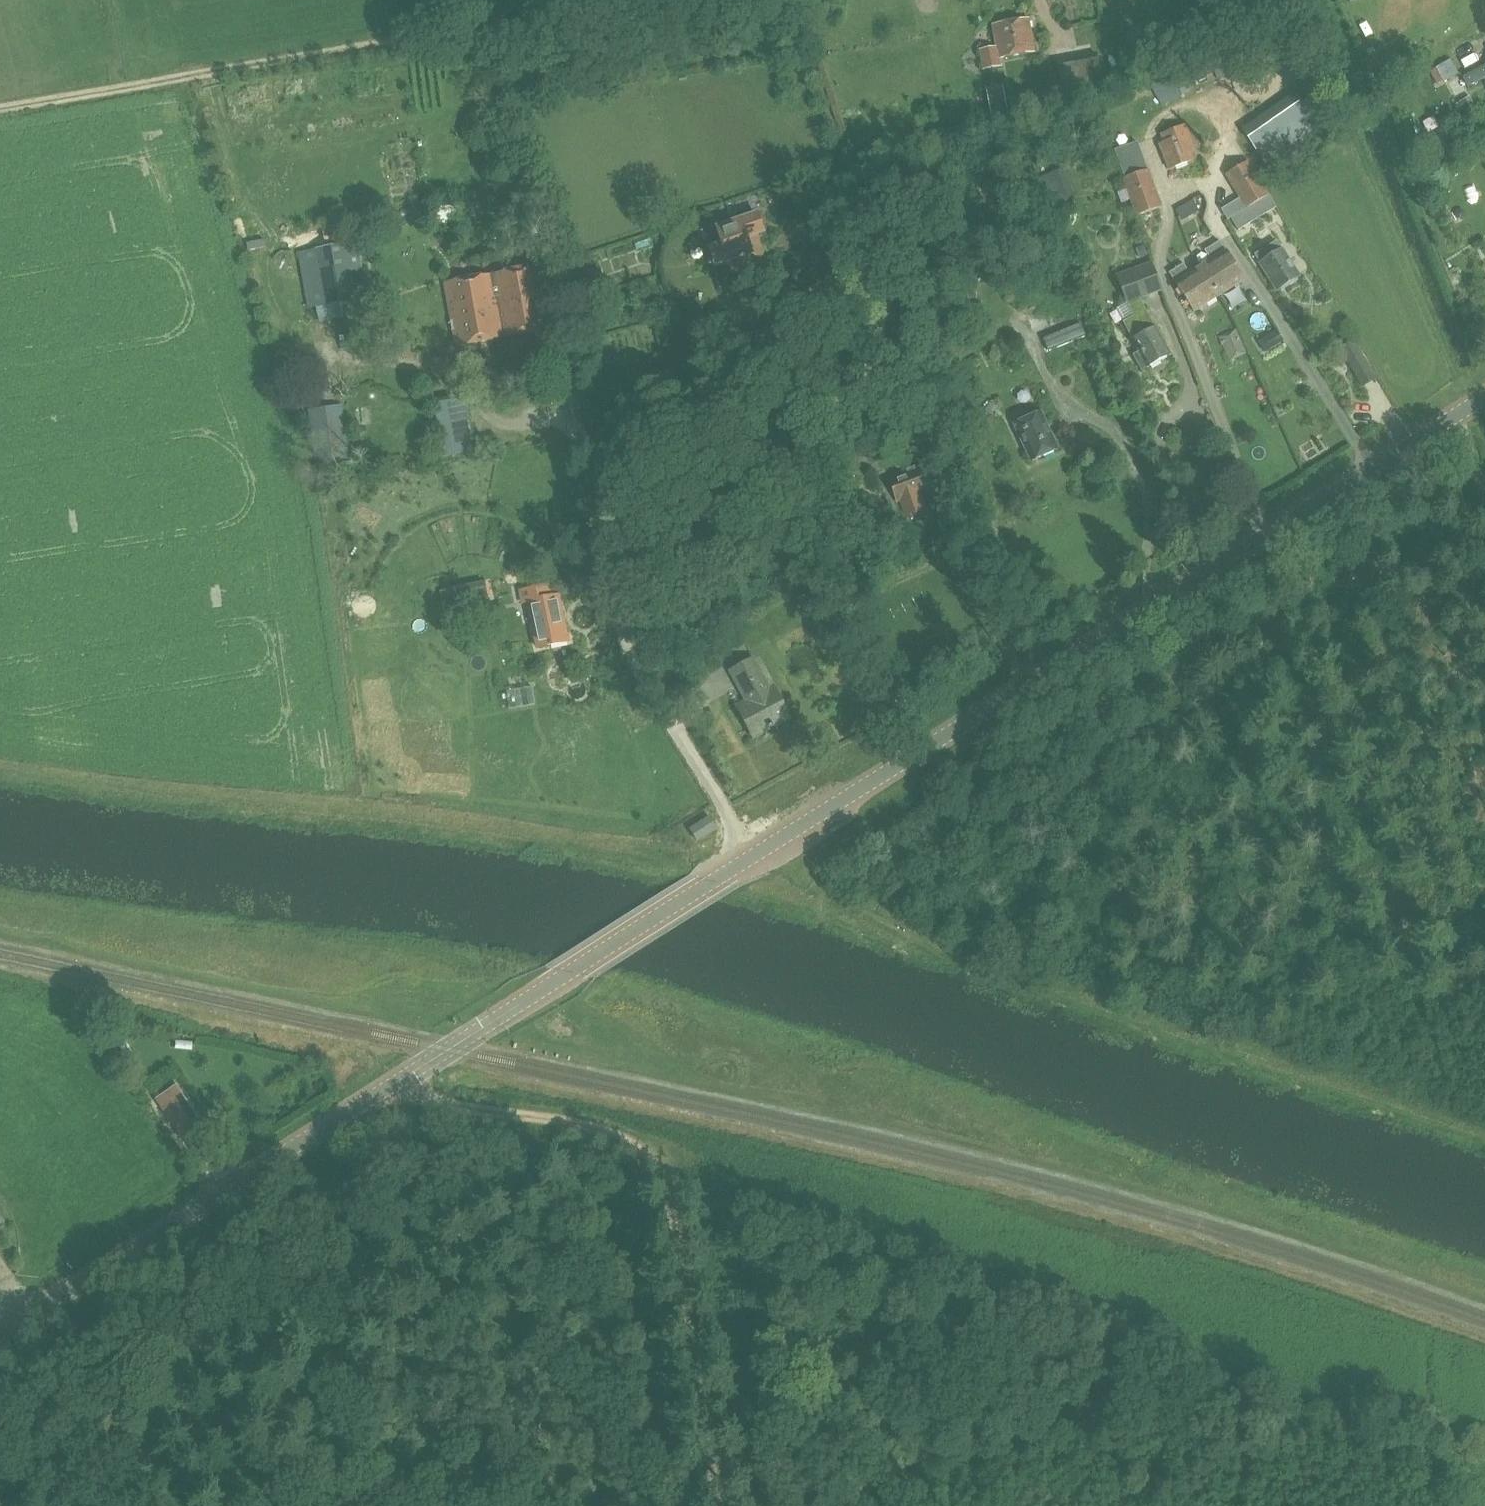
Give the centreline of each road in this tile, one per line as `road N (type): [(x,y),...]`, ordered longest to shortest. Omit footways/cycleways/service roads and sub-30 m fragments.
road 1 (secondary): [(0,1336),(753,857)]
road 2 (secondary): [(753,857),(1484,397)]
road 3 (track): [(719,1505),(670,1206),(648,1159),(587,1125),(381,1091)]
road 4 (track): [(478,29),(539,222),(605,553)]
road 5 (track): [(0,110),(478,29)]
road 6 (unclassified): [(753,857),(626,647),(605,553)]
road 7 (track): [(478,29),(650,0)]

